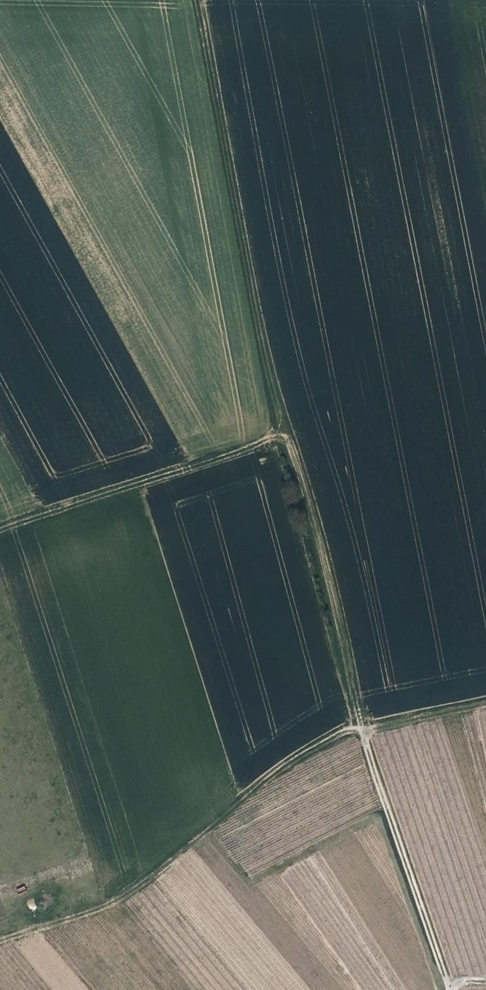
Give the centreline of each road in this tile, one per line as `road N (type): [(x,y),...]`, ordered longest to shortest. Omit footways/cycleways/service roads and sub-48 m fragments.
road 1 (track): [(198,0),(285,430),(363,727),(452,989)]
road 2 (track): [(363,727),(308,756),(146,877),(0,940)]
road 3 (track): [(0,529),(285,430)]

